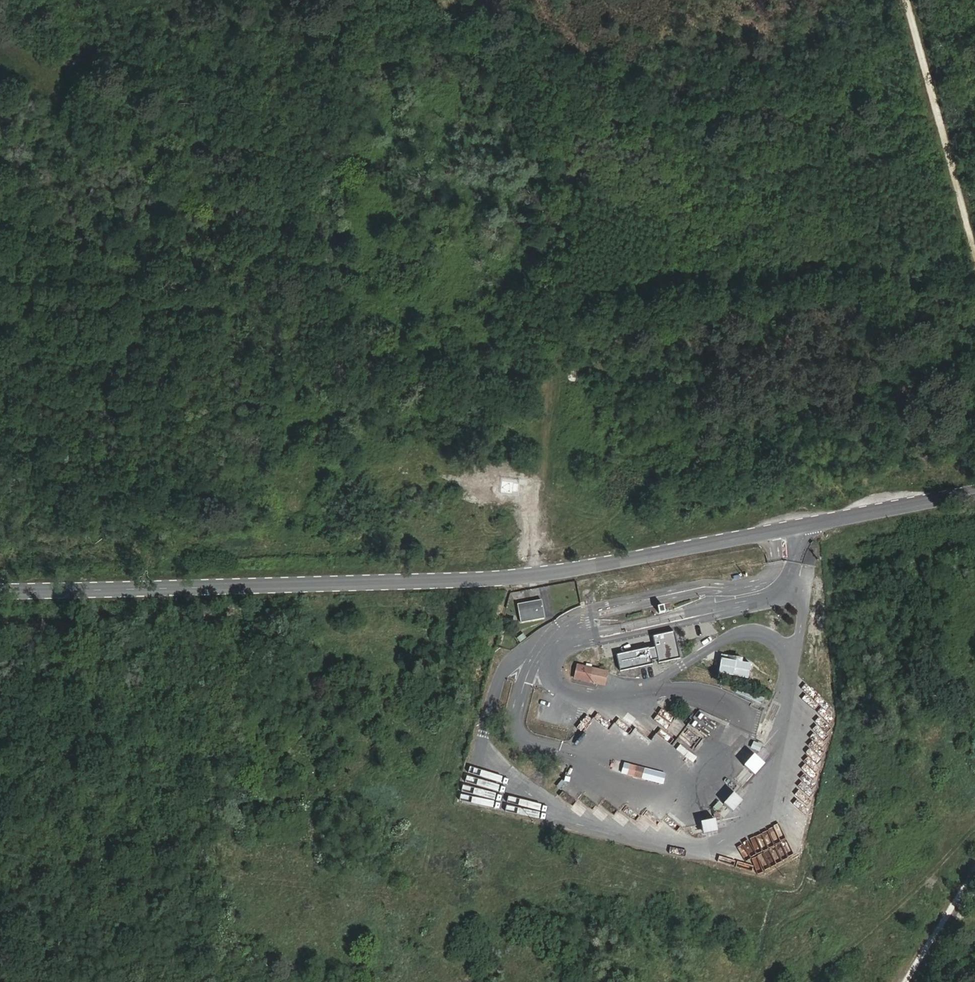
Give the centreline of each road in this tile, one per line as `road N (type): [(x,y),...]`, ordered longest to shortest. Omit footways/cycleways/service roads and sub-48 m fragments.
road 1 (residential): [(974,494),(517,578),(0,589)]

